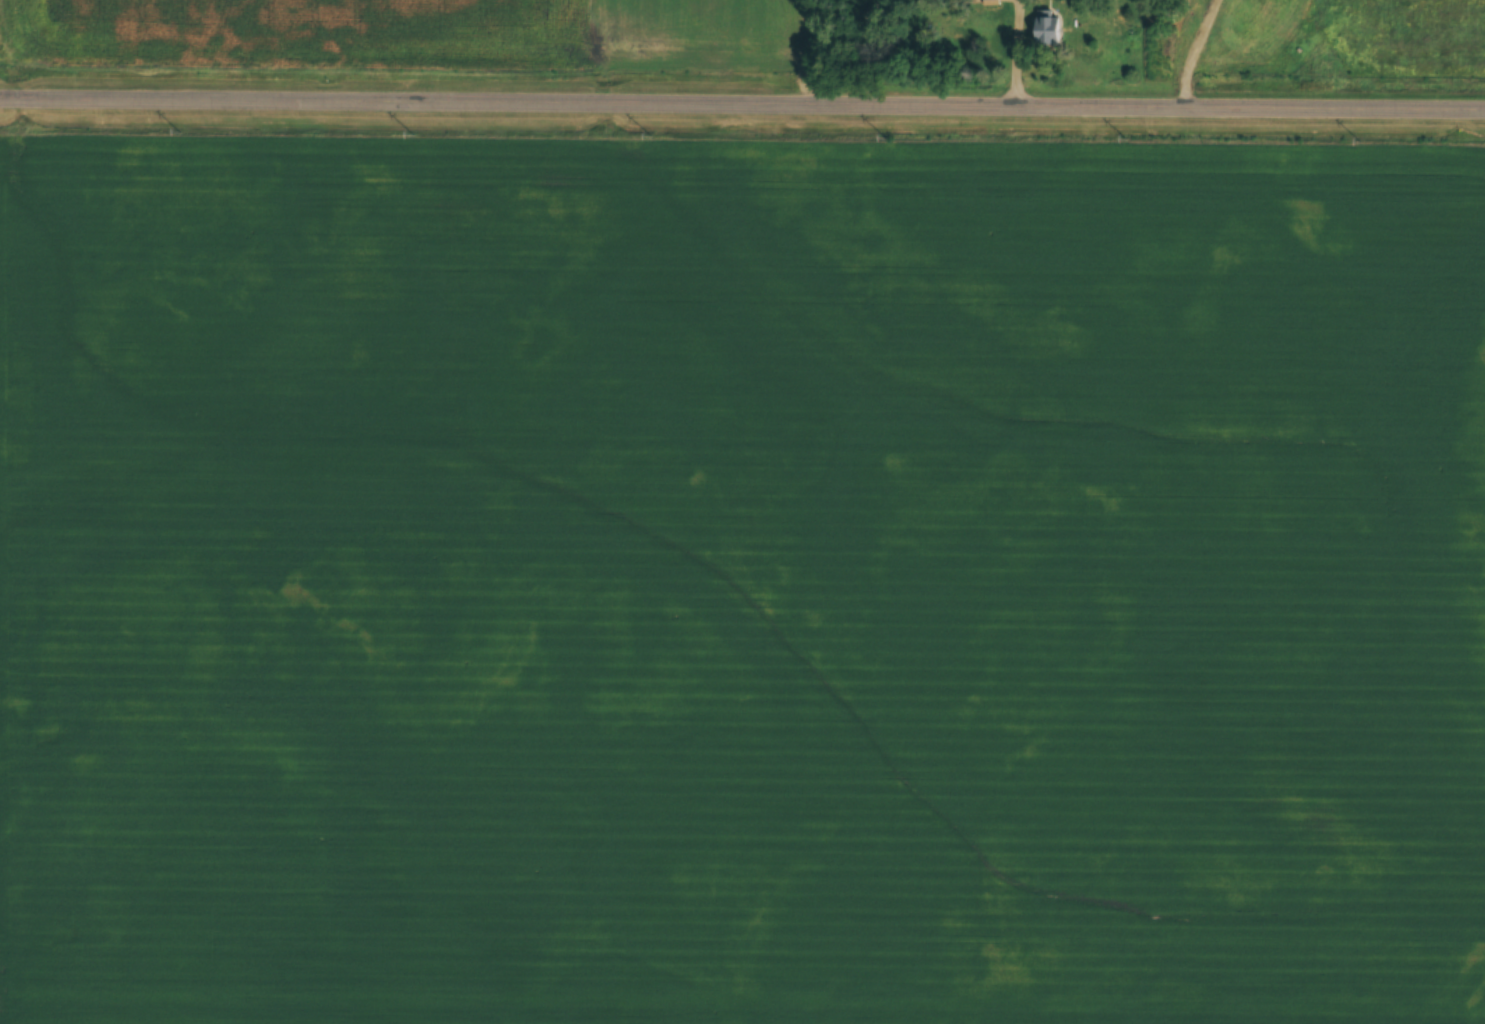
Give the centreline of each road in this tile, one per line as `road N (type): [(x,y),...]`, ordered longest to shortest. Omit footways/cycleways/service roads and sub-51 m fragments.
road 1 (residential): [(0,104),(1484,115)]

